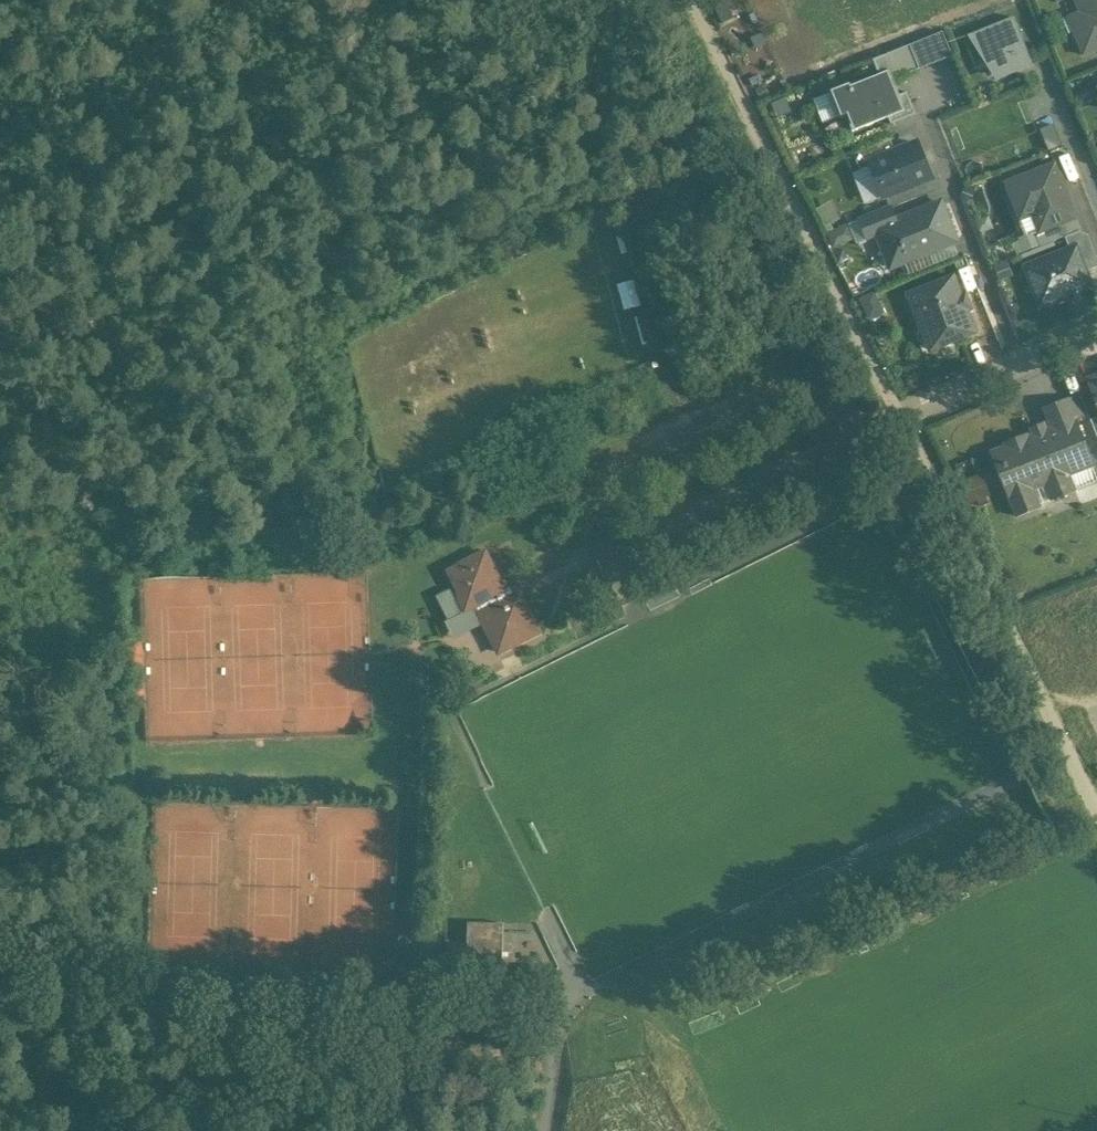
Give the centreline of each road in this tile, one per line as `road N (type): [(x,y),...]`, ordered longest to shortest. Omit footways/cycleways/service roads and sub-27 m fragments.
road 1 (track): [(709,0),(860,289),(1096,789)]
road 2 (residential): [(1096,325),(912,409)]

